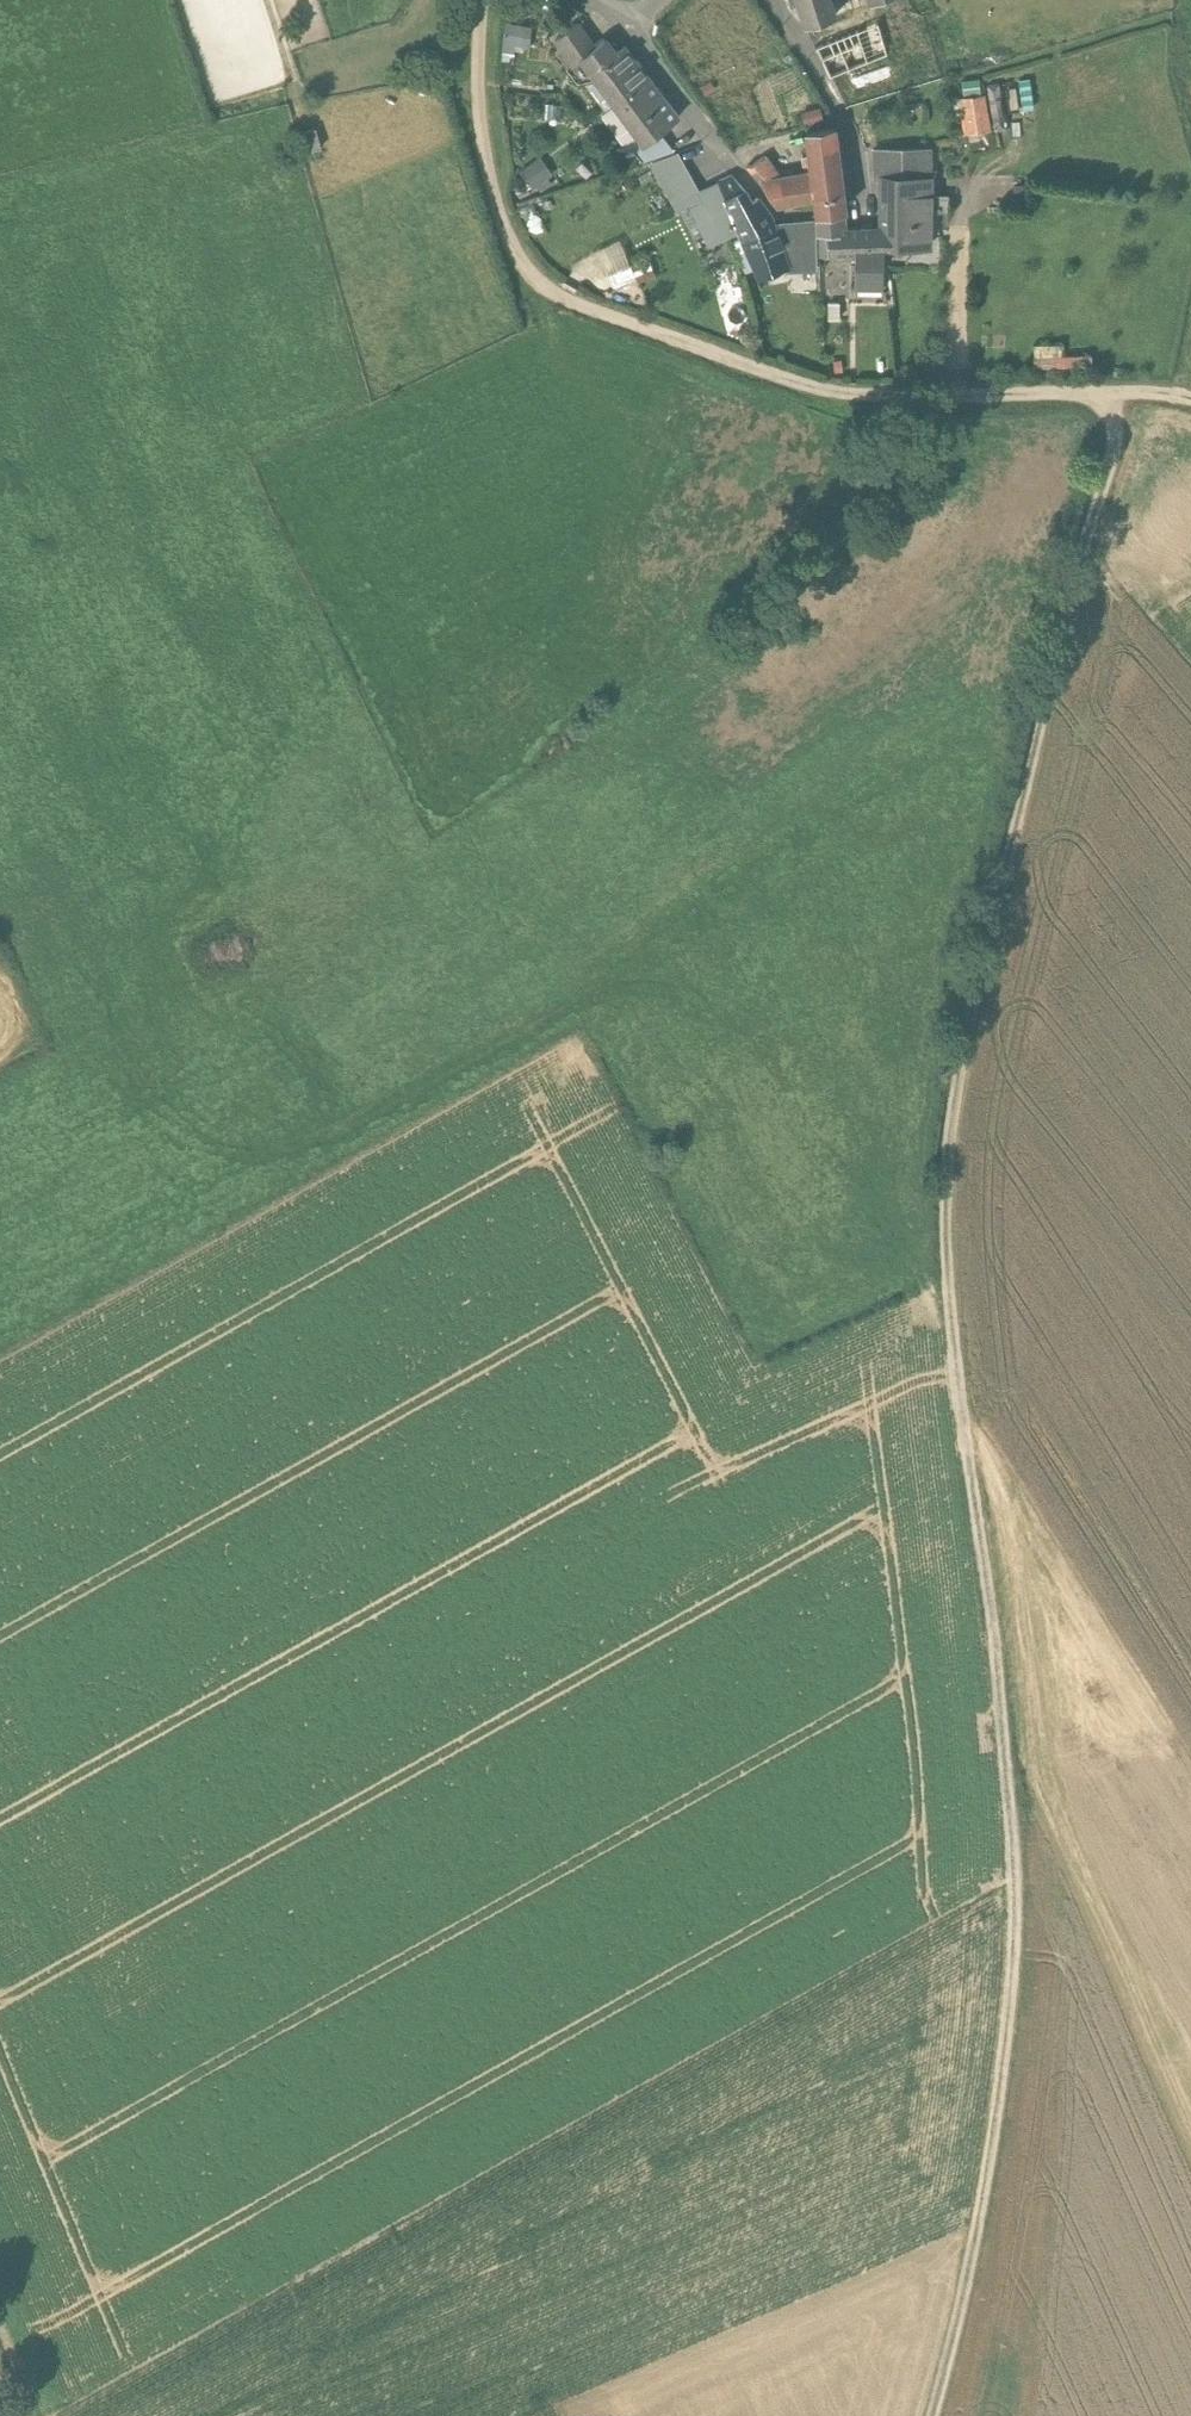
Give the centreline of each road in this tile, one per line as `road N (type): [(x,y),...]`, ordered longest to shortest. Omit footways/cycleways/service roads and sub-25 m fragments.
road 1 (track): [(1113,393),(1101,484),(977,983),(946,1150),(951,1321),(990,1616),(1015,1911),(996,2127),(931,2415)]
road 2 (track): [(481,0),(483,154),(516,256),(541,286),(573,305),(804,387),(903,398),(1113,393)]

